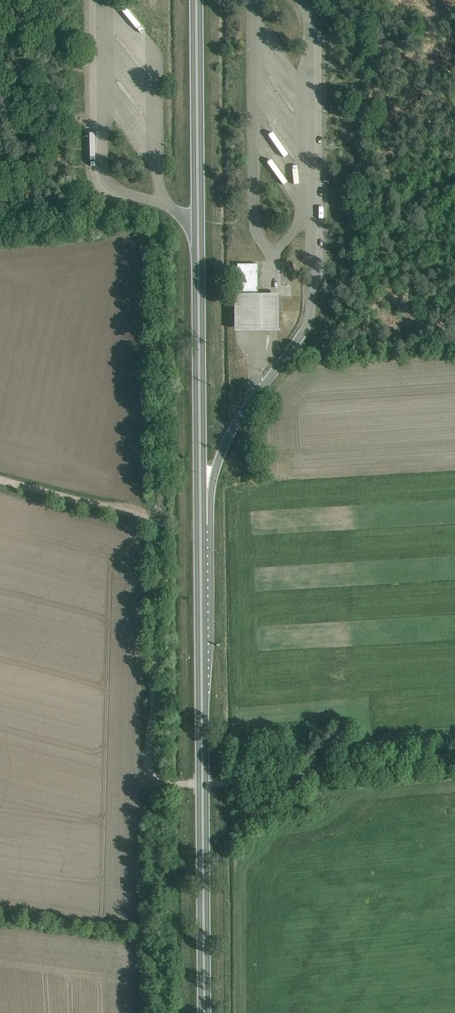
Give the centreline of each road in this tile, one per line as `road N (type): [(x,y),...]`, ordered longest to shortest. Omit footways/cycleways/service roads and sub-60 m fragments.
road 1 (primary): [(204,1012),(197,0)]
road 2 (track): [(454,756),(159,781),(149,763),(157,529),(130,514),(0,480)]

